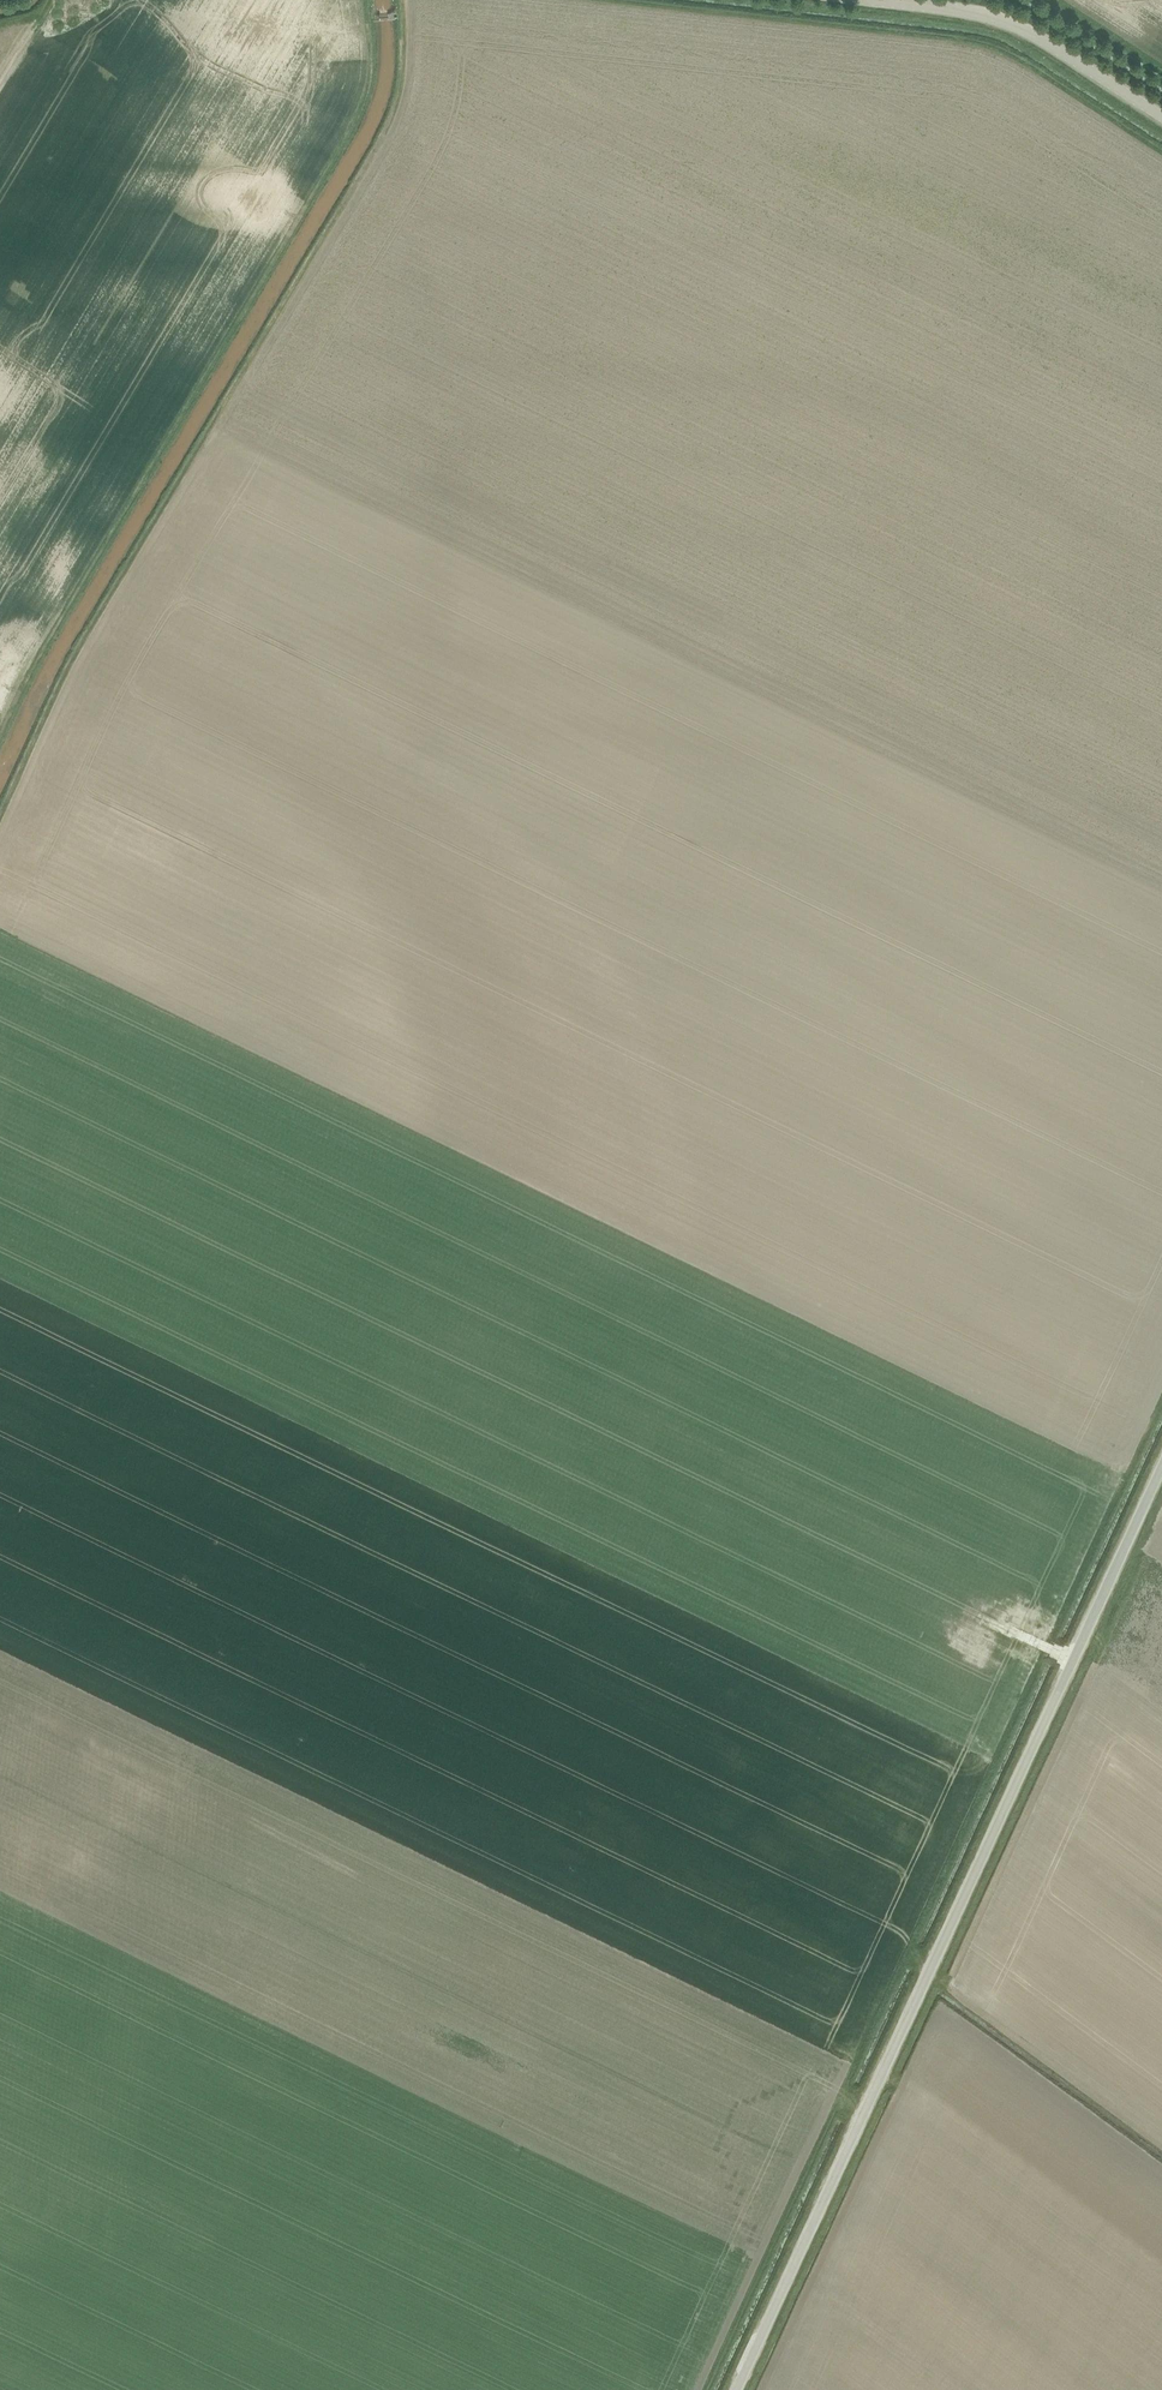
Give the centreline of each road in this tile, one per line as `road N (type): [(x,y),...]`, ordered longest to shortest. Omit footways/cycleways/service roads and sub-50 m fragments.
road 1 (unclassified): [(736,2389),(1161,1468)]
road 2 (secondary): [(1161,117),(1004,21),(859,0)]

